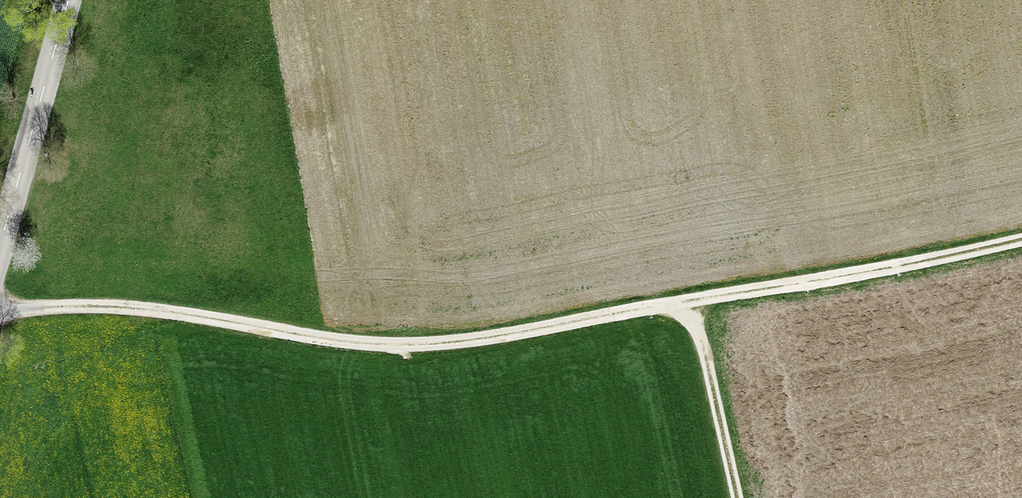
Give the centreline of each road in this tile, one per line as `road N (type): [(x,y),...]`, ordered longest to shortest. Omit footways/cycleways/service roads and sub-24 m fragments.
road 1 (track): [(1021,238),(471,341),(338,342),(127,308),(0,312)]
road 2 (tertiary): [(68,0),(0,244)]
road 3 (track): [(687,302),(702,334),(738,497)]

